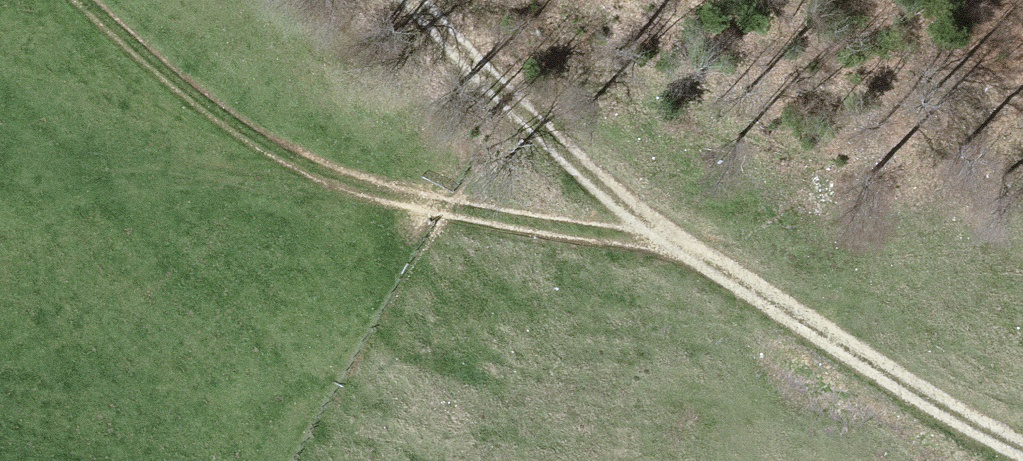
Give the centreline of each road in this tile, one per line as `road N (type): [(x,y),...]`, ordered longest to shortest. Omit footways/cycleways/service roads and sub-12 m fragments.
road 1 (track): [(1022,456),(650,241),(534,144),(402,0)]
road 2 (track): [(287,182),(435,216),(650,241)]

